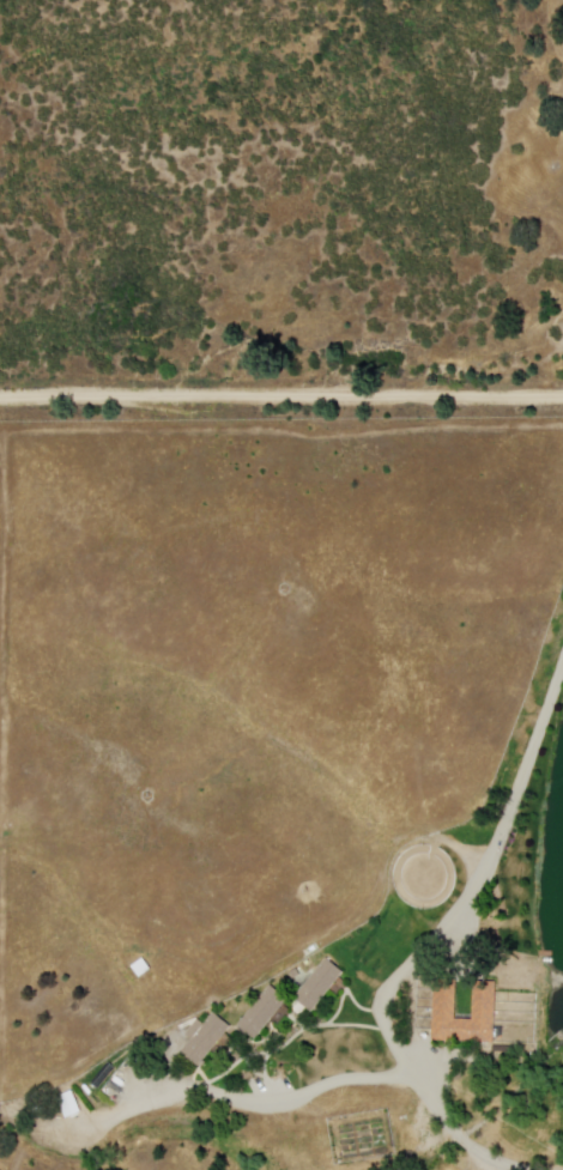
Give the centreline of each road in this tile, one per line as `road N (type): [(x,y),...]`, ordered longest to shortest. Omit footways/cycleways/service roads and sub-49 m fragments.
road 1 (residential): [(562,668),(480,897),(382,1005),(412,1078),(349,1080),(278,1104),(168,1087),(107,1121),(56,1128),(0,1113)]
road 2 (residential): [(0,400),(562,401)]
road 3 (track): [(512,1169),(495,1165),(412,1078)]

